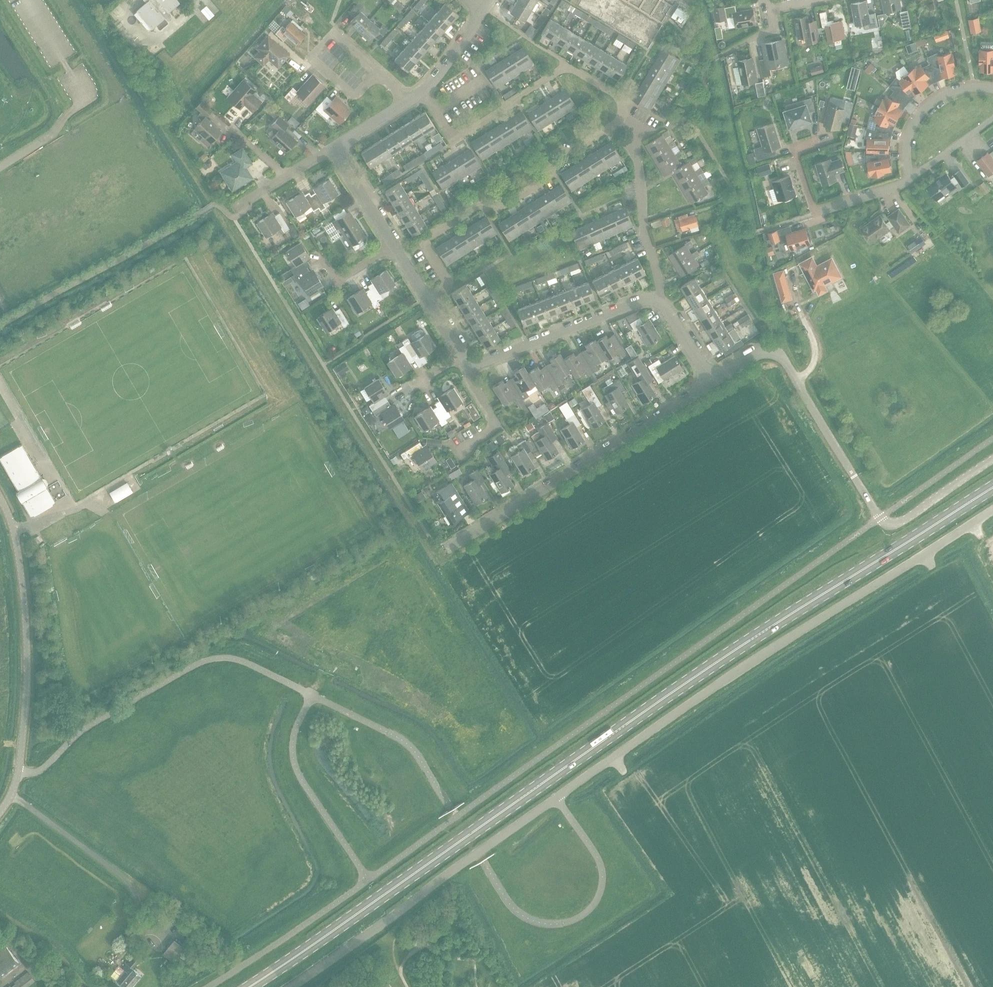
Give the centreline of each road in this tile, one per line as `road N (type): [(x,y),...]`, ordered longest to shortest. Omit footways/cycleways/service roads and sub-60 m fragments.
road 1 (primary): [(251,986),(681,685),(992,487)]
road 2 (unclassified): [(286,986),(718,684),(992,510)]
road 3 (residential): [(441,556),(713,381)]
road 4 (tertiary): [(0,811),(18,771),(27,665),(18,557),(0,499)]
road 5 (residential): [(880,518),(773,353),(713,381)]
road 6 (residential): [(422,92),(451,139),(563,70),(620,119)]
road 7 (residential): [(422,243),(523,195),(550,176),(559,155),(620,119)]
road 8 (residential): [(910,177),(813,213),(791,145),(817,137)]
road 9 (residential): [(660,299),(474,370)]
road 10 (residential): [(620,119),(633,140),(660,299)]
road 11 (residential): [(910,177),(909,147),(925,106),(974,86),(992,89)]
road 12 (residential): [(379,73),(341,37),(313,64),(351,98)]
road 13 (unclassified): [(992,460),(901,522),(880,518)]

